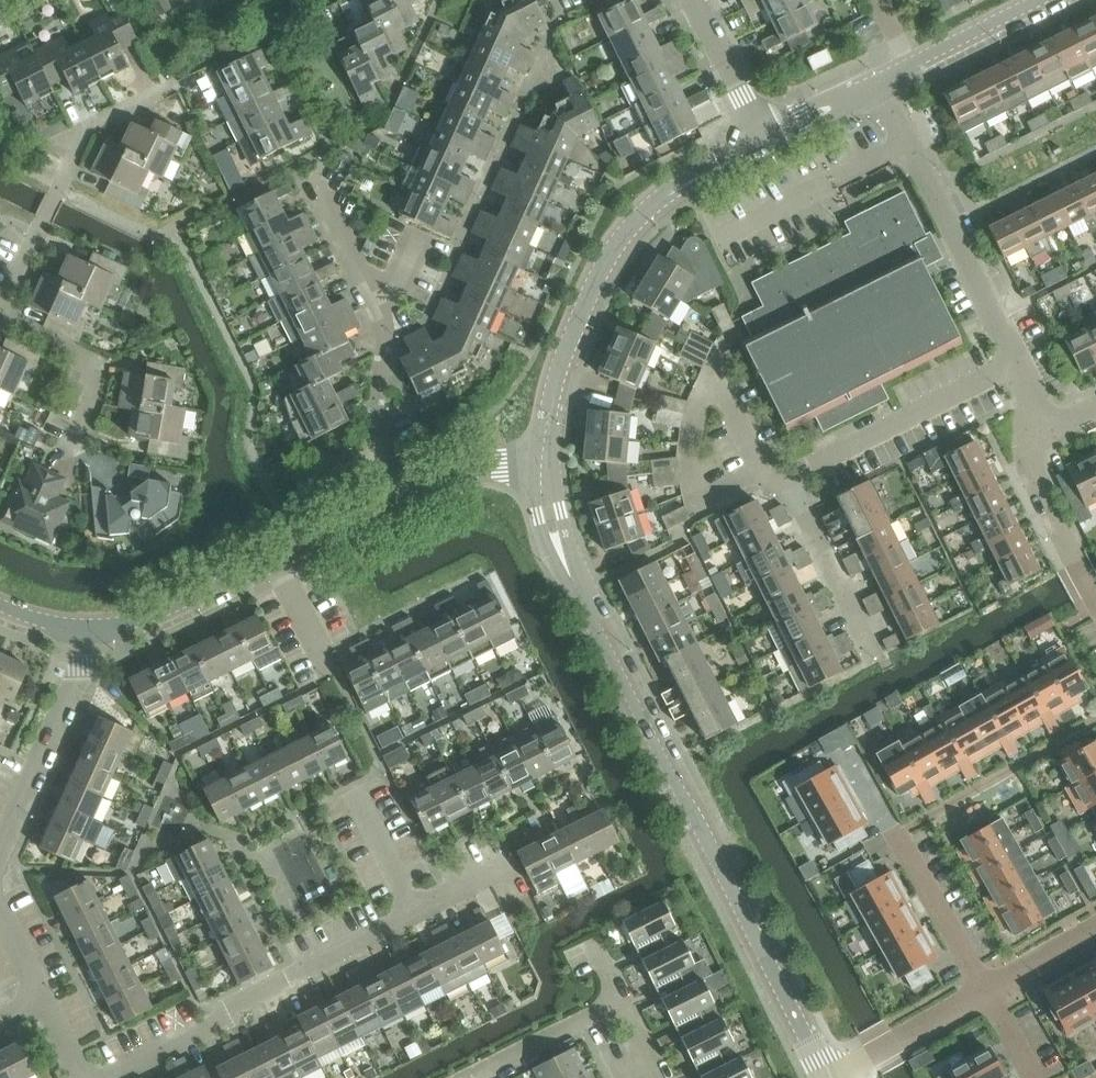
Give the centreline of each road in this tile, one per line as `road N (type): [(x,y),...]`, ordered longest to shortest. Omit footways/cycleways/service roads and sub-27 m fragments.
road 1 (tertiary): [(827,1077),(571,579),(542,467)]
road 2 (tertiary): [(542,467),(559,370),(623,238),(685,182),(766,141)]
road 3 (residential): [(415,491),(145,619),(80,630)]
road 4 (residential): [(104,1077),(418,916)]
road 5 (residential): [(415,491),(381,422),(388,338),(316,183)]
road 6 (residential): [(1017,365),(880,86)]
road 7 (residential): [(0,311),(84,127),(156,95)]
road 8 (residential): [(792,478),(1017,365)]
road 9 (residential): [(0,848),(83,667),(80,630)]
road 10 (residential): [(712,375),(689,450),(704,502),(767,473)]
road 11 (residential): [(69,446),(100,370),(0,315)]
road 12 (residential): [(877,651),(792,478)]
road 13 (residential): [(1095,598),(1033,466),(1049,431)]
road 14 (residential): [(827,1077),(985,990)]
road 15 (residential): [(460,1077),(623,1001)]
road 16 (residential): [(898,836),(985,990)]
road 17 (residential): [(766,141),(702,0)]
road 18 (tertiary): [(911,66),(1041,0)]
road 19 (residential): [(418,916),(355,785)]
road 20 (residential): [(542,467),(464,470),(415,491)]
road 21 (tertiary): [(766,141),(880,86)]
road 22 (residential): [(985,990),(1095,928)]

